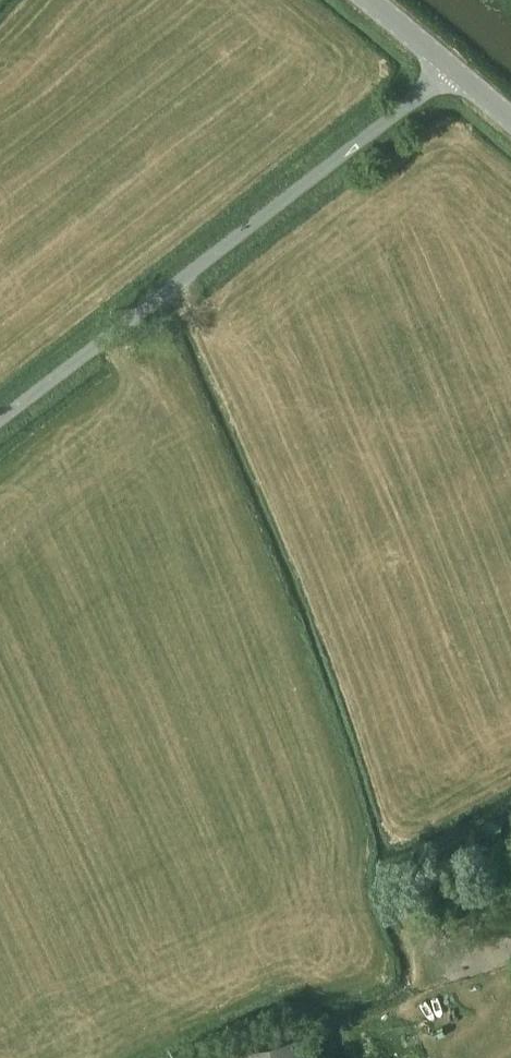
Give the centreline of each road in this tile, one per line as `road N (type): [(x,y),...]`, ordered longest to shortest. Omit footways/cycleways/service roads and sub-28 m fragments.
road 1 (unclassified): [(0,419),(452,69)]

